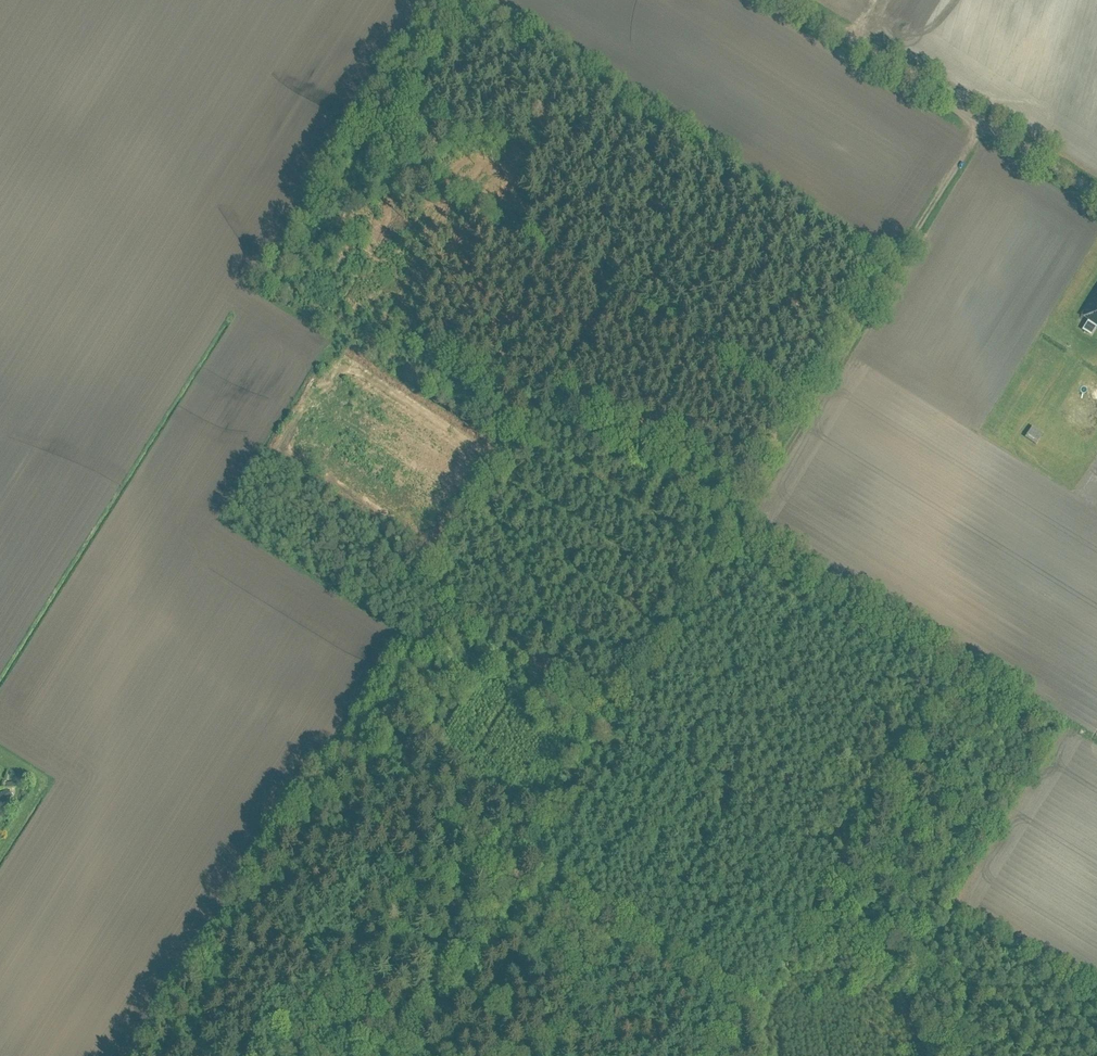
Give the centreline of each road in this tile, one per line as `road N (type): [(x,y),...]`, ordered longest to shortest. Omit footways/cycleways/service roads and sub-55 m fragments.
road 1 (track): [(984,123),(402,1055)]
road 2 (track): [(807,412),(357,128)]
road 3 (track): [(959,666),(752,1002)]
road 4 (unclassified): [(1096,196),(785,0)]
road 5 (track): [(0,752),(43,779),(0,849)]

